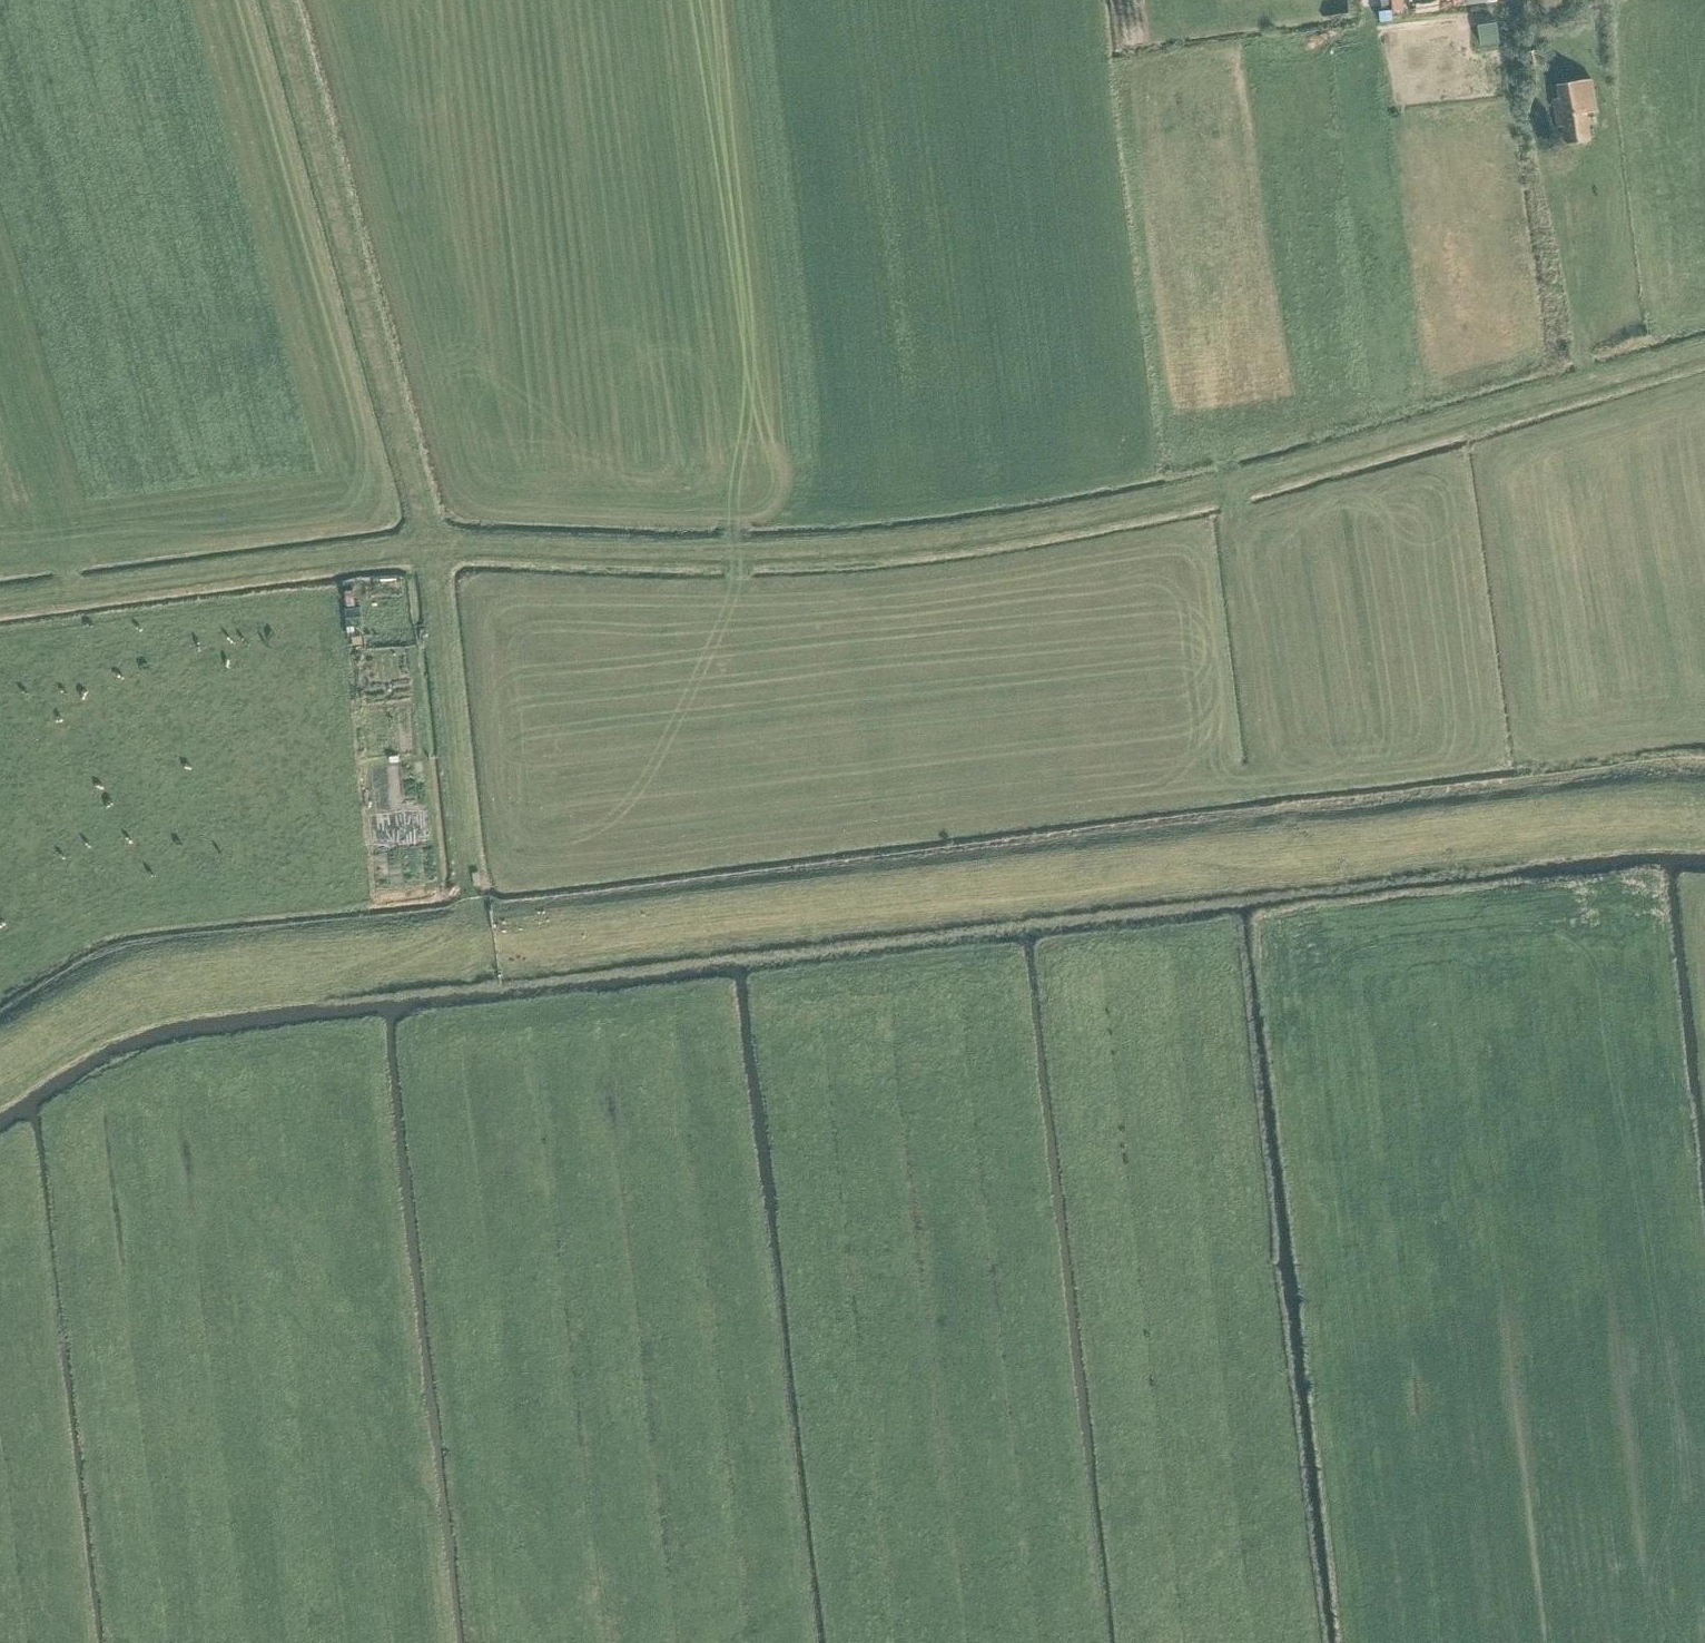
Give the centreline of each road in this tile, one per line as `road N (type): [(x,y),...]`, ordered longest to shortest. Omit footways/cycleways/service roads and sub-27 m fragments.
road 1 (track): [(430,544),(874,547),(1044,524),(1295,469),(1704,350)]
road 2 (track): [(281,0),(430,544)]
road 3 (track): [(0,605),(430,544)]
road 4 (track): [(430,544),(473,895)]

